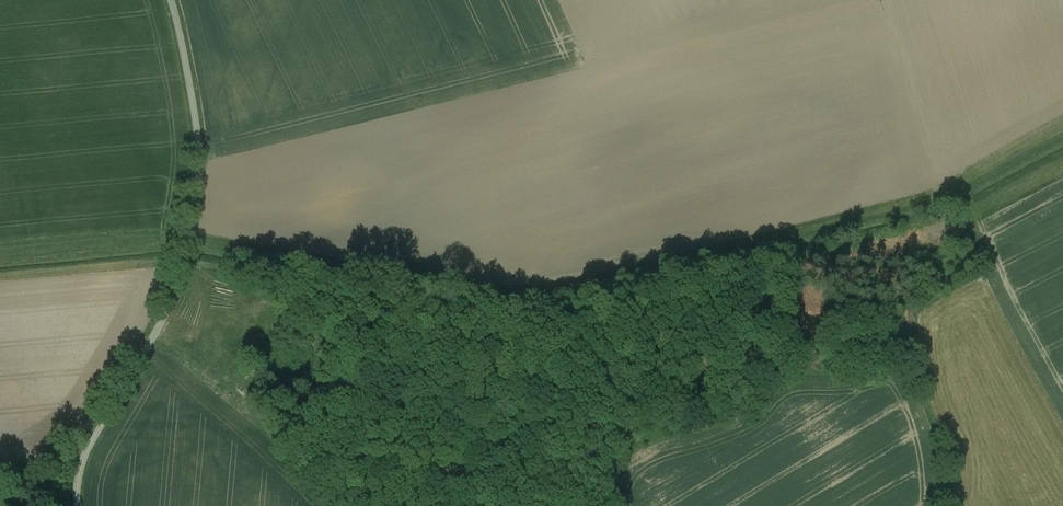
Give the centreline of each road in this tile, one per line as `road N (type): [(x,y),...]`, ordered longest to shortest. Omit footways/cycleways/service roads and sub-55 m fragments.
road 1 (unclassified): [(169,0),(199,151),(192,236),(173,298),(90,445),(78,505)]

